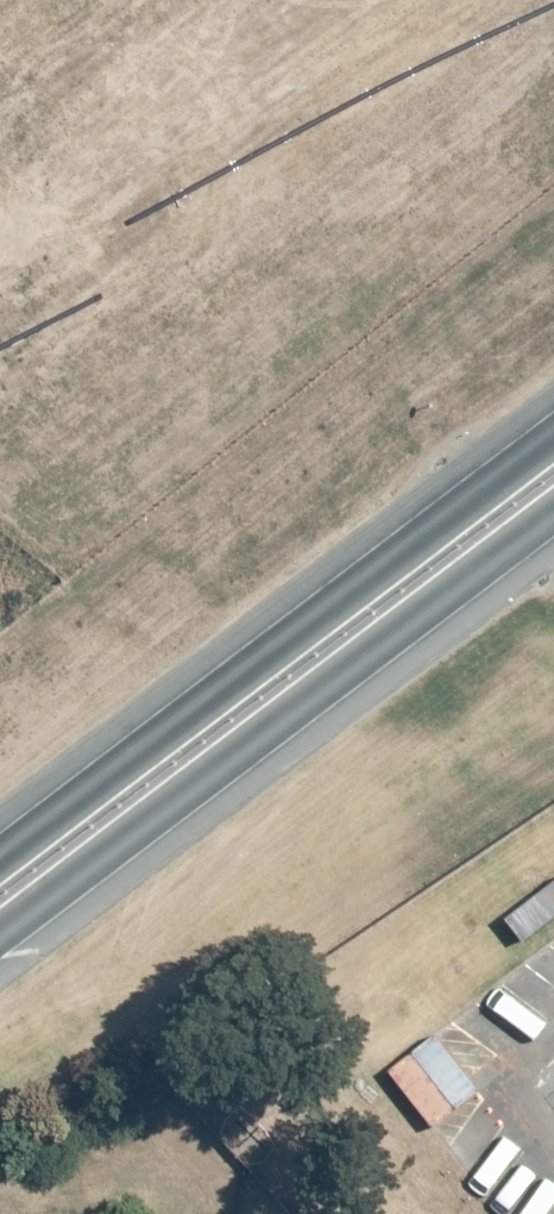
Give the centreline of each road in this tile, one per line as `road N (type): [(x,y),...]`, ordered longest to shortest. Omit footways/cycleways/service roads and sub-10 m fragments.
road 1 (trunk): [(0,842),(553,419)]
road 2 (trunk): [(553,512),(0,925)]

